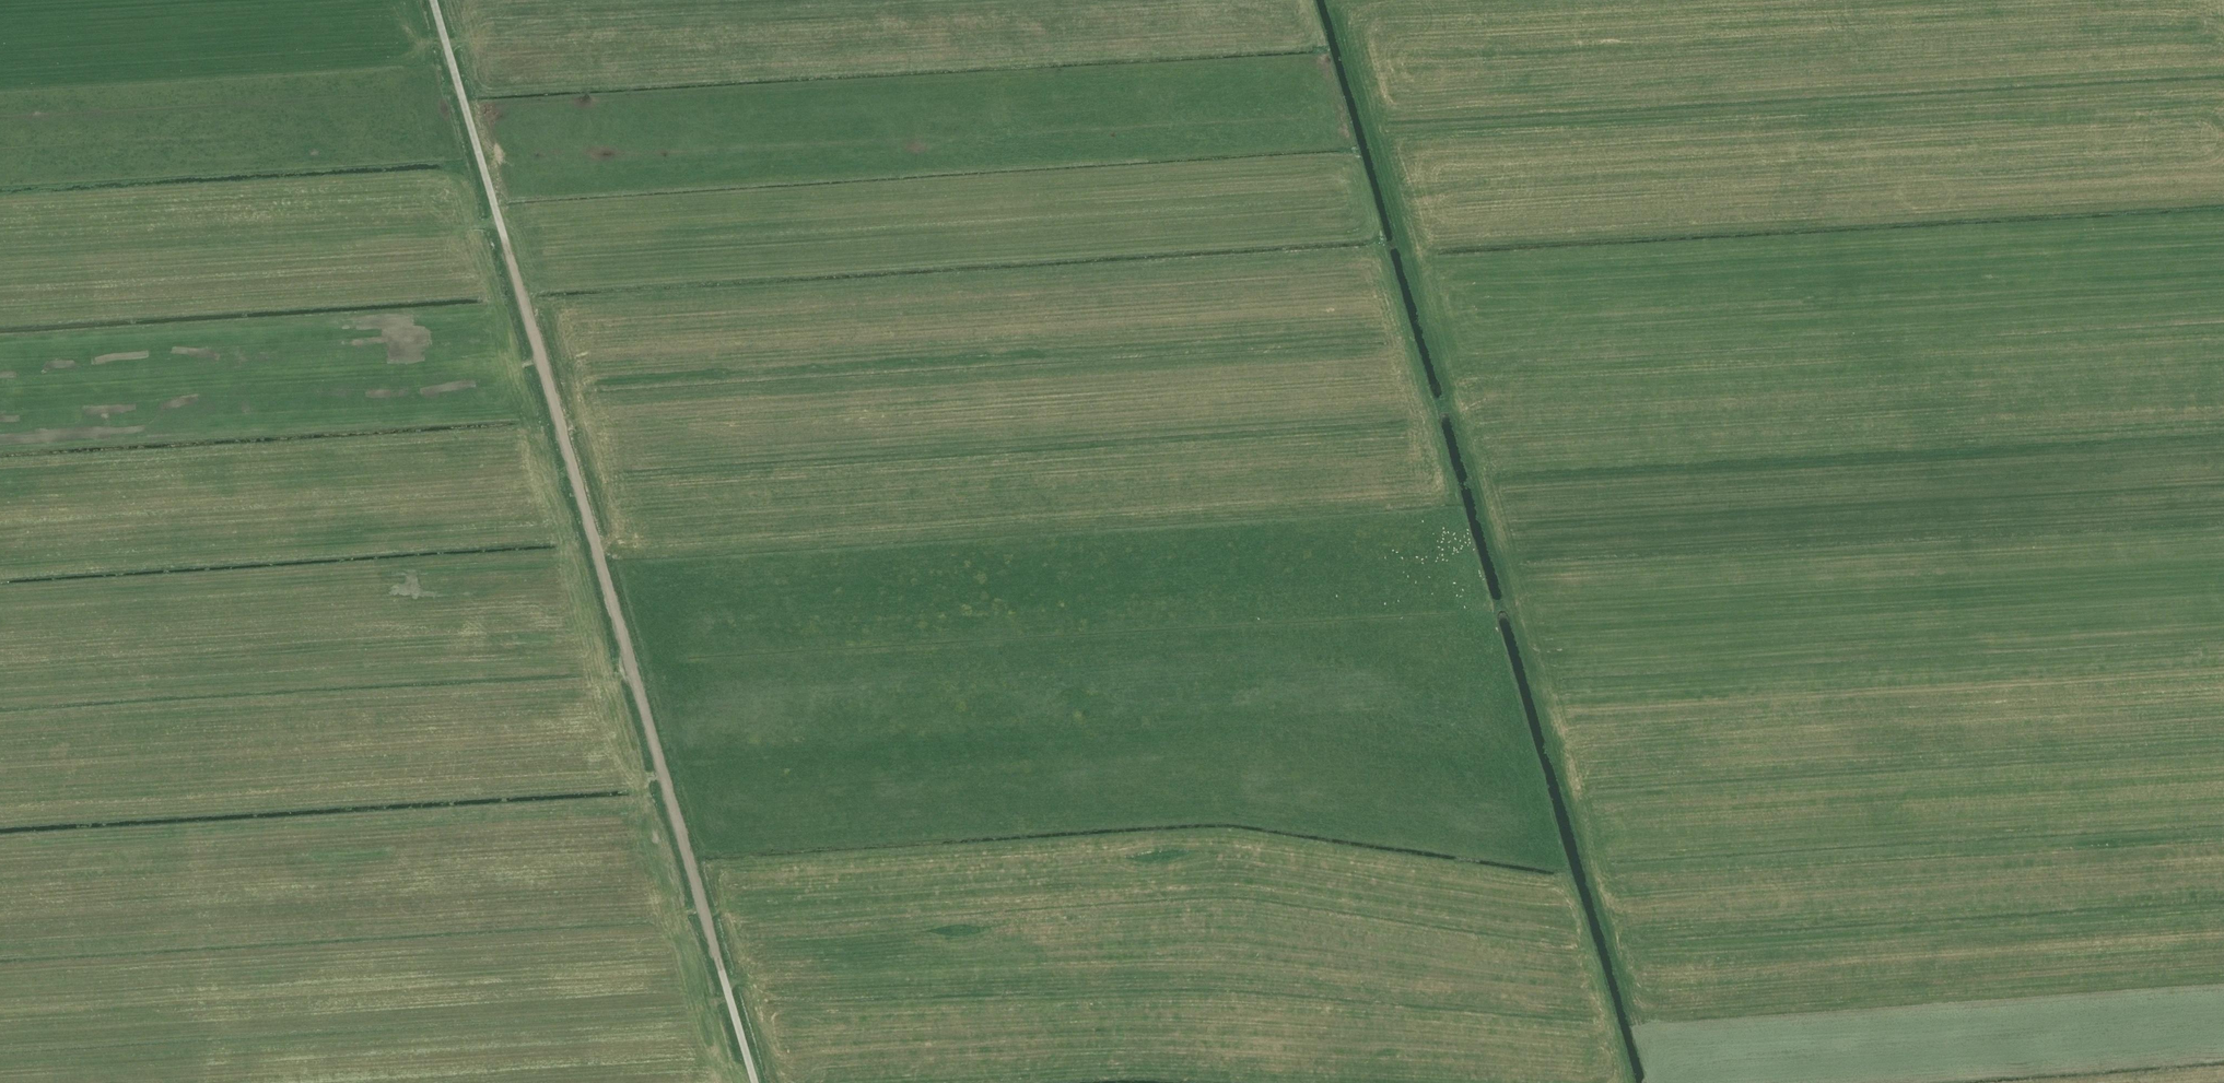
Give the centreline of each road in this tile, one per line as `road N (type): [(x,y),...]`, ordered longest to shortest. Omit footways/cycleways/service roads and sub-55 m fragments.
road 1 (track): [(719,974),(509,271)]
road 2 (unclassified): [(509,271),(429,0)]

